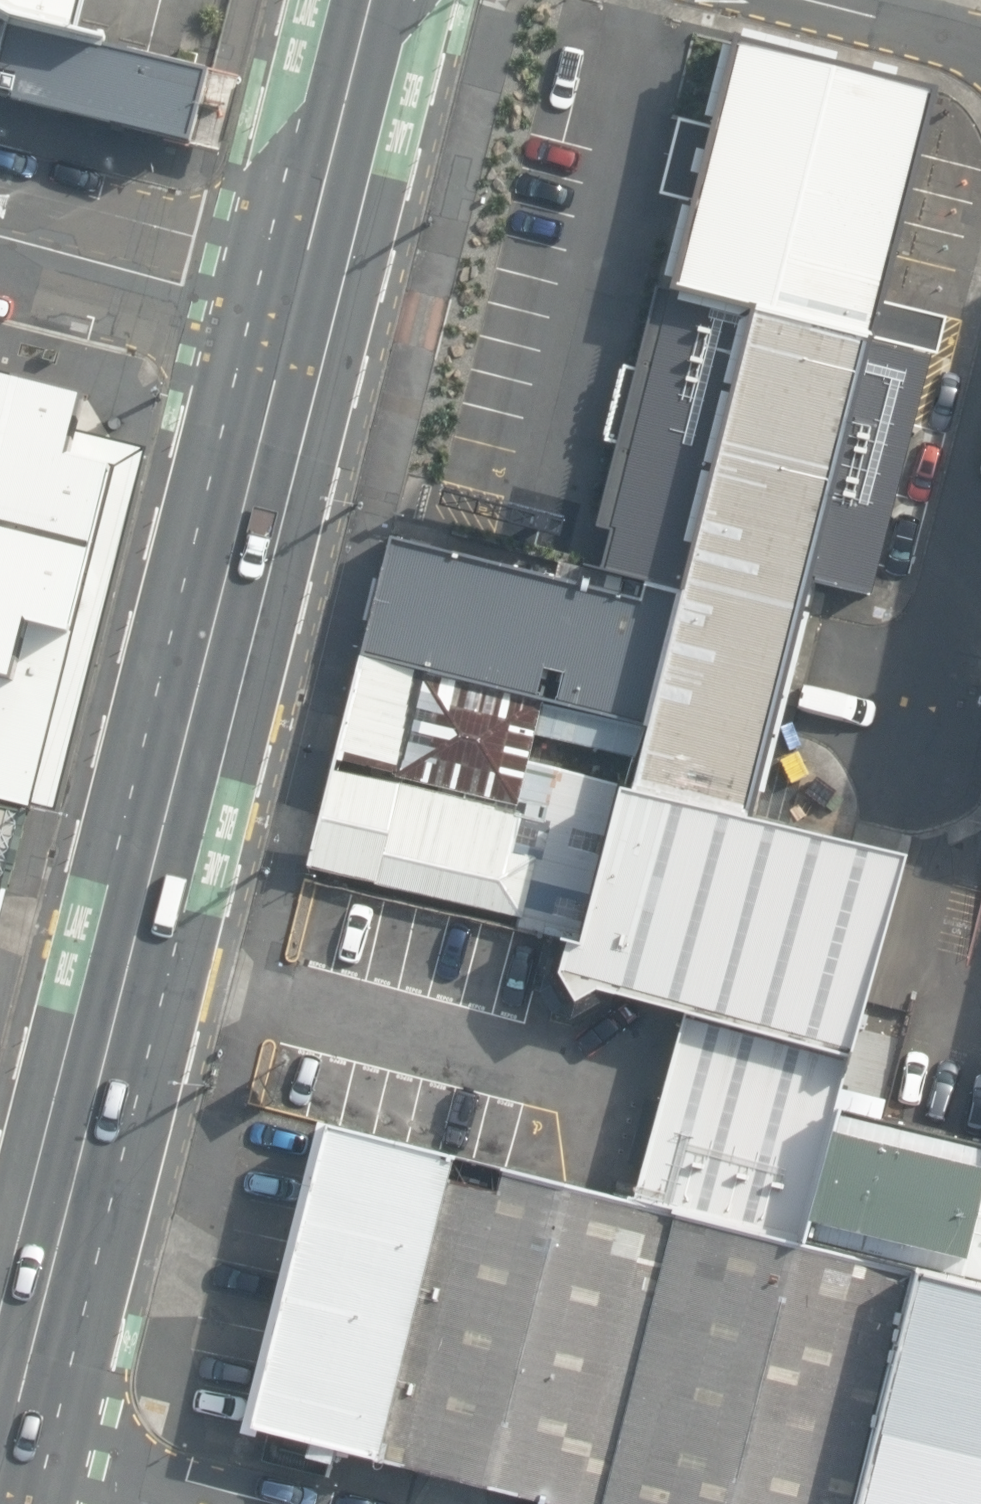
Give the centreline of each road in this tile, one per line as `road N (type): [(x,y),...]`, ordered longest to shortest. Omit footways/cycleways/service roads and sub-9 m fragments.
road 1 (secondary): [(296,315),(4,1463)]
road 2 (unclassified): [(980,441),(897,769)]
road 3 (secondary): [(376,0),(296,315)]
road 4 (residential): [(296,315),(0,235)]
road 5 (unclassified): [(799,0),(980,49)]
road 6 (unclassified): [(4,1463),(156,1503)]

